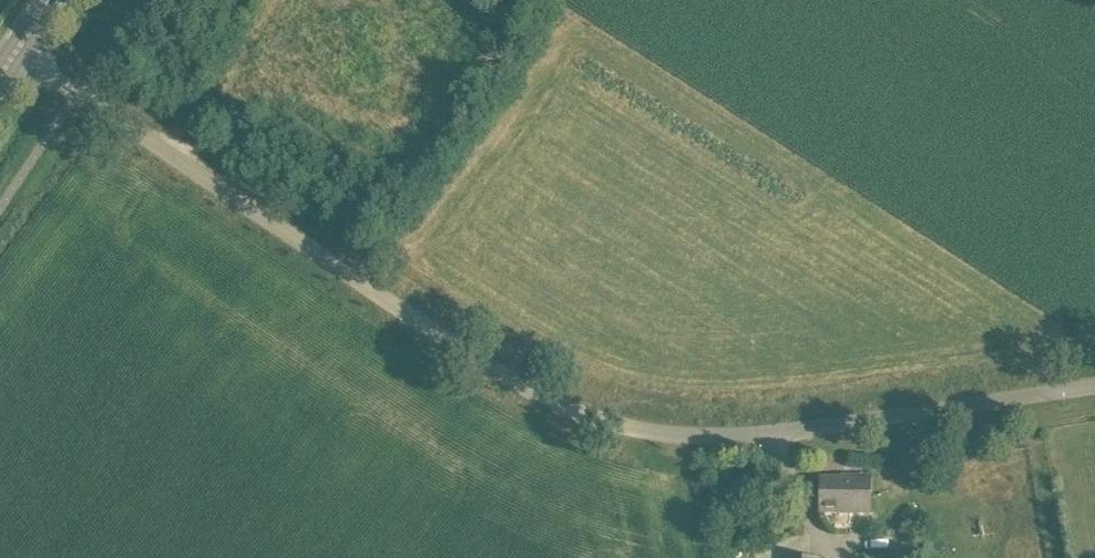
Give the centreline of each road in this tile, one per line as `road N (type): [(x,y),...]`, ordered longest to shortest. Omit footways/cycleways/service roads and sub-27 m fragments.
road 1 (unclassified): [(1094,388),(719,442),(621,433),(507,380),(17,45)]
road 2 (track): [(1040,395),(1066,557)]

